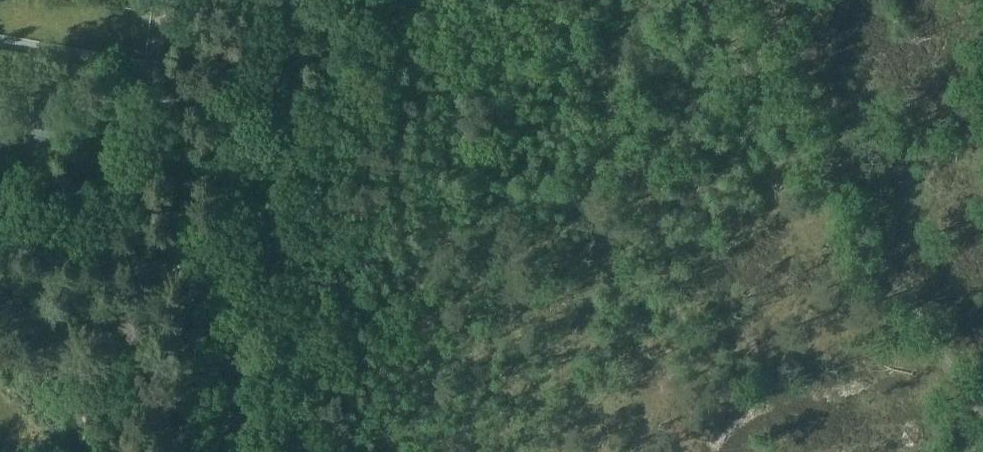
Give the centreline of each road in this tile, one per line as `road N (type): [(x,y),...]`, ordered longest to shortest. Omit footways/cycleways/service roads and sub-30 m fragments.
road 1 (secondary): [(238,451),(295,0)]

